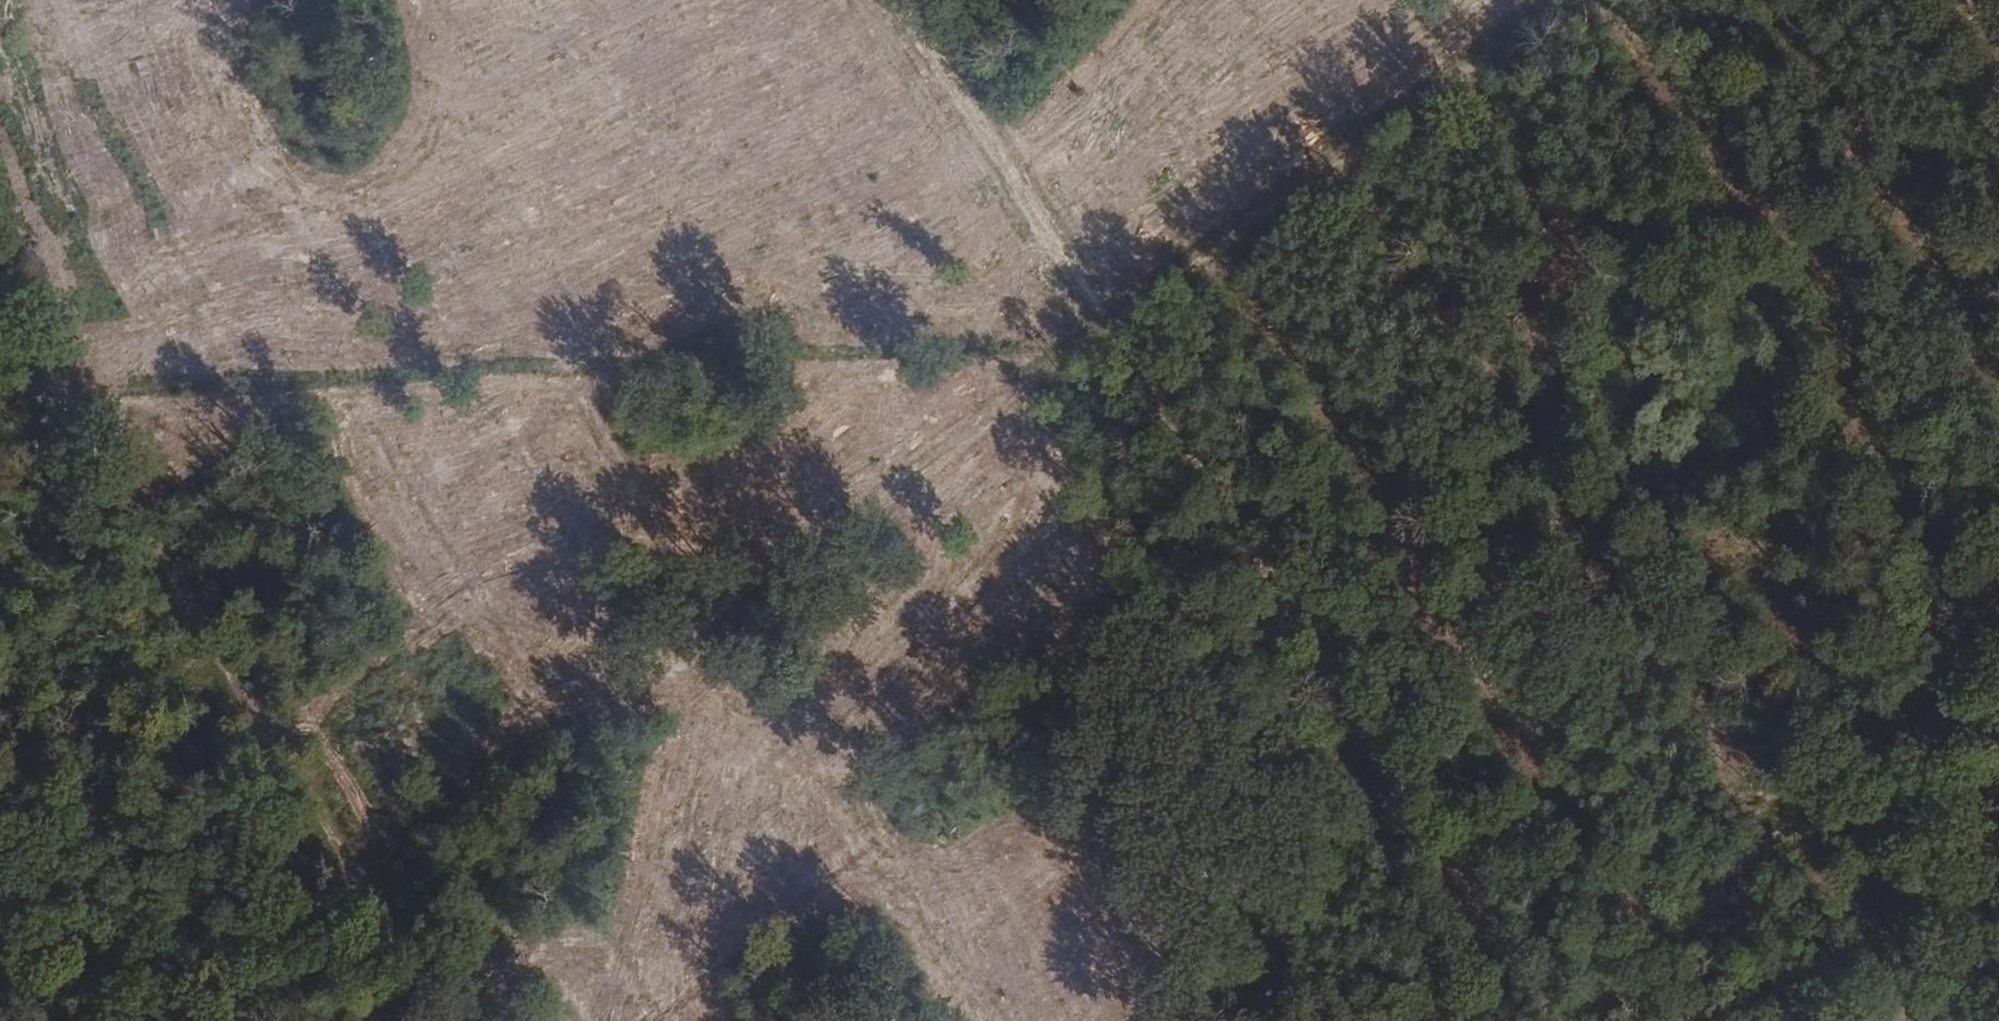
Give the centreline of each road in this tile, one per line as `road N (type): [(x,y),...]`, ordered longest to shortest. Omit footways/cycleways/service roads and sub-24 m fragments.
road 1 (track): [(889,0),(1565,1020)]
road 2 (track): [(0,291),(450,1020)]
road 3 (track): [(1998,600),(1574,1020)]

